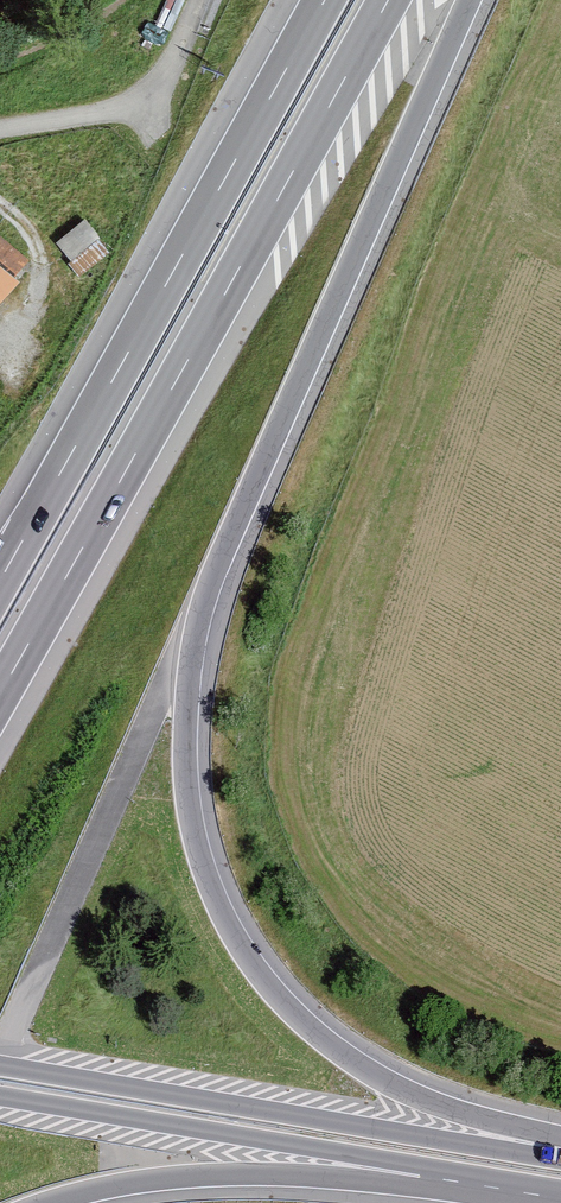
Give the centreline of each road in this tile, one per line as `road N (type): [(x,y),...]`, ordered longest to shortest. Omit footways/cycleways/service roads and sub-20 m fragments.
road 1 (motorway): [(558,1148),(399,1088),(286,1001),(216,896),(188,781),(192,665),(214,578),(471,0)]
road 2 (motorway): [(0,690),(388,0)]
road 3 (motorway): [(324,0),(0,574)]
road 4 (motorway): [(284,0),(0,515)]
road 5 (motorway): [(558,1148),(0,1065)]
road 6 (motorway): [(0,1098),(419,1176)]
road 7 (motorway): [(54,1202),(176,1178),(419,1176)]
road 8 (motorway): [(419,1176),(560,1198)]

